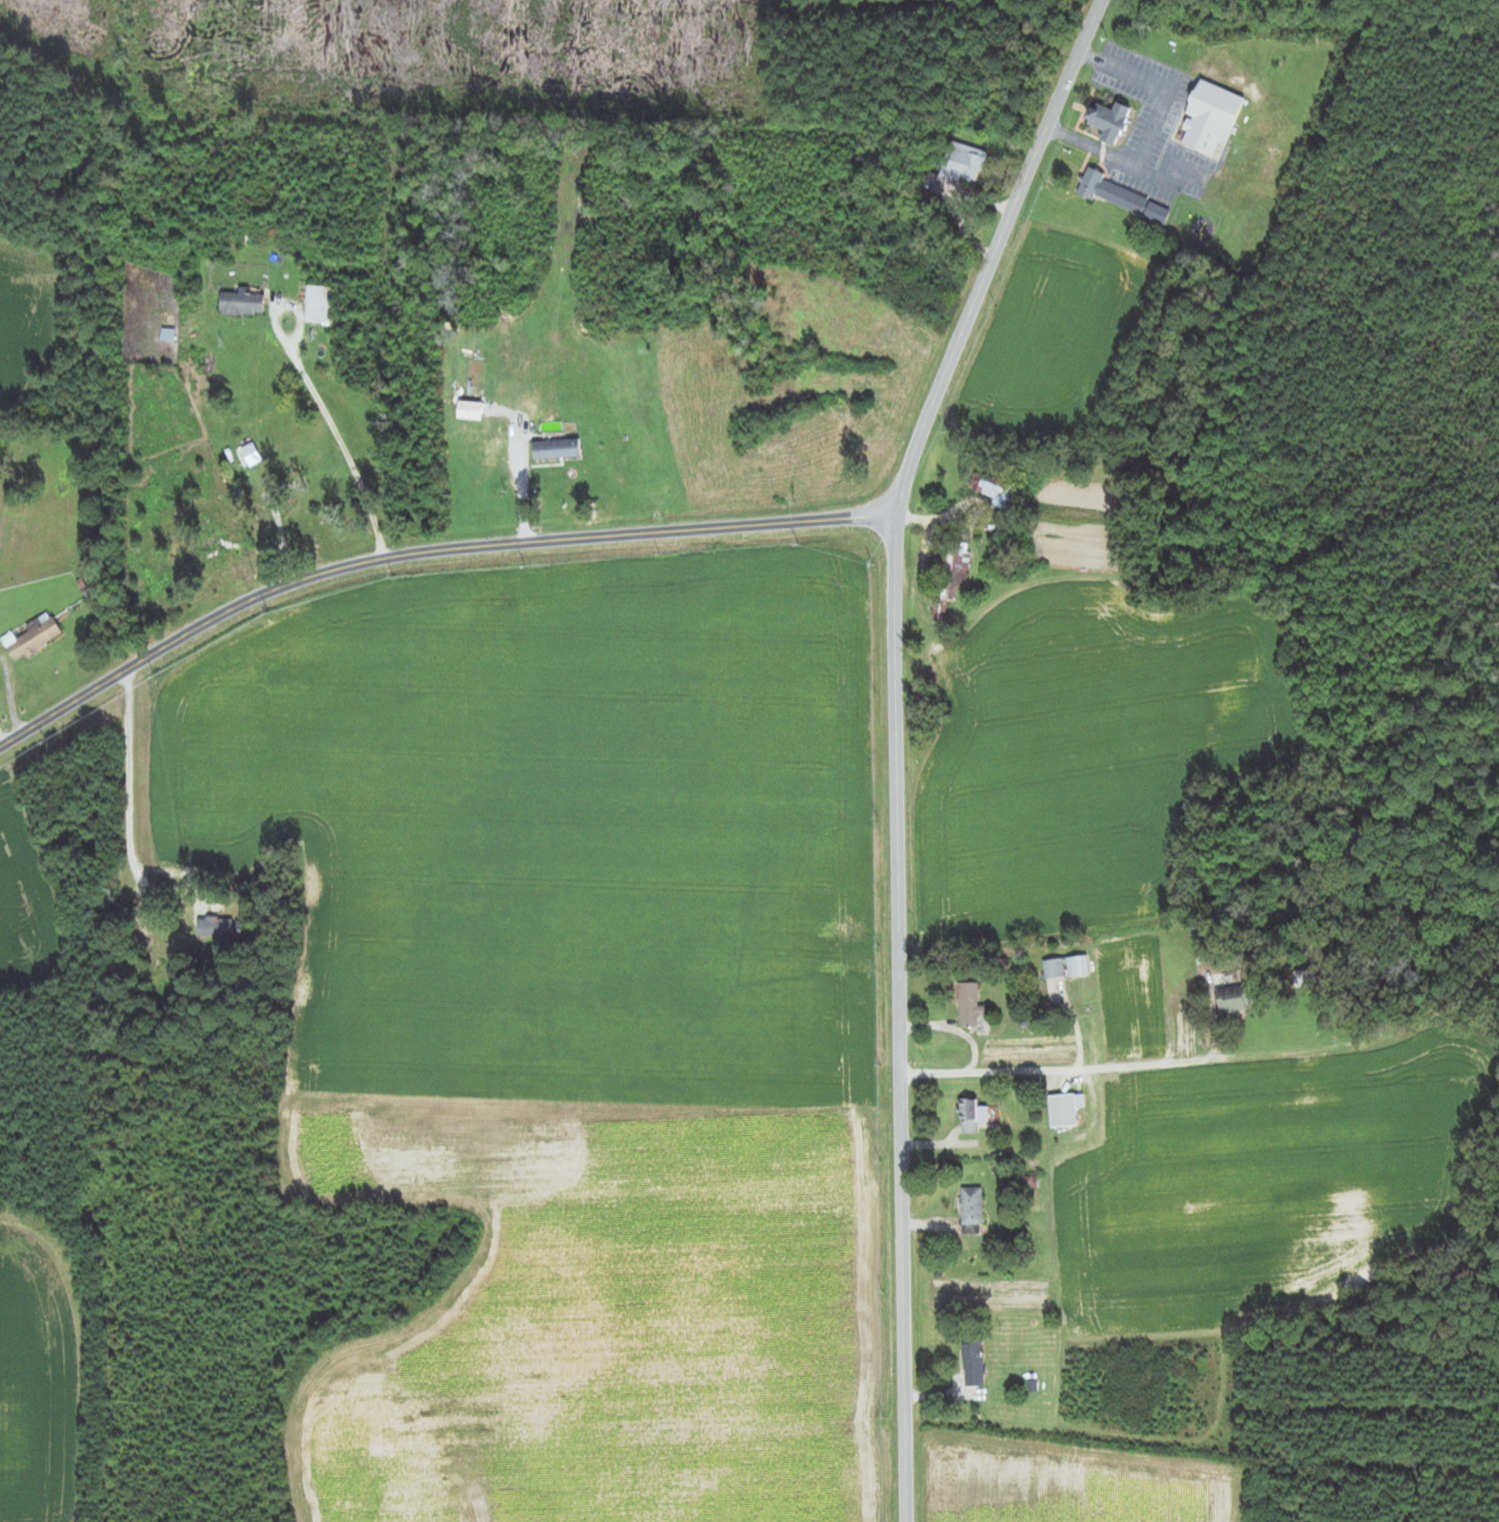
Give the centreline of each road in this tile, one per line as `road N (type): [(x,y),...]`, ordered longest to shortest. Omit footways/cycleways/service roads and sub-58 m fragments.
road 1 (tertiary): [(907,1521),(896,499),(1102,0)]
road 2 (residential): [(0,747),(210,620),(324,572),(445,550),(895,515)]

